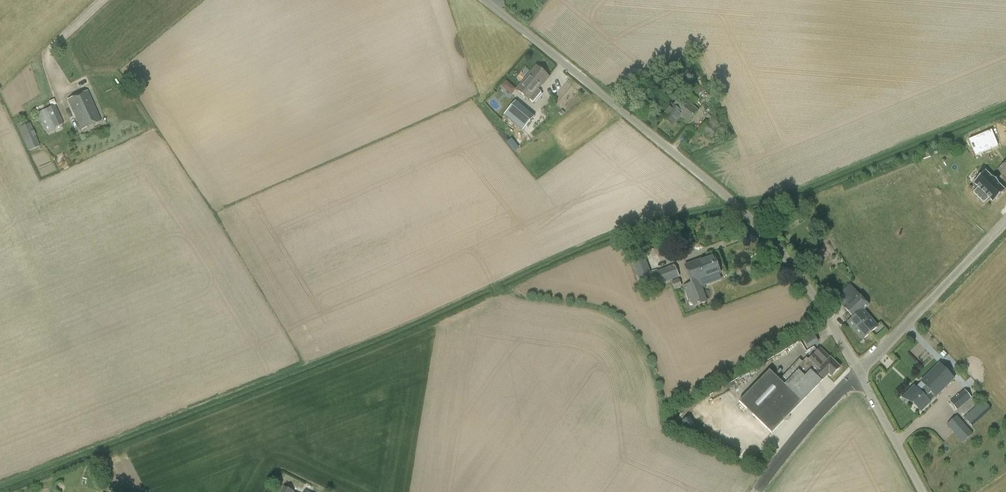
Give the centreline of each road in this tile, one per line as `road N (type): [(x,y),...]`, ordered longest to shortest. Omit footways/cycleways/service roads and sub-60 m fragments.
road 1 (unclassified): [(859,373),(804,281),(747,217),(484,0)]
road 2 (unclassified): [(859,373),(1005,221)]
road 3 (unclassified): [(757,491),(859,373)]
road 4 (unclassified): [(923,491),(859,373)]

